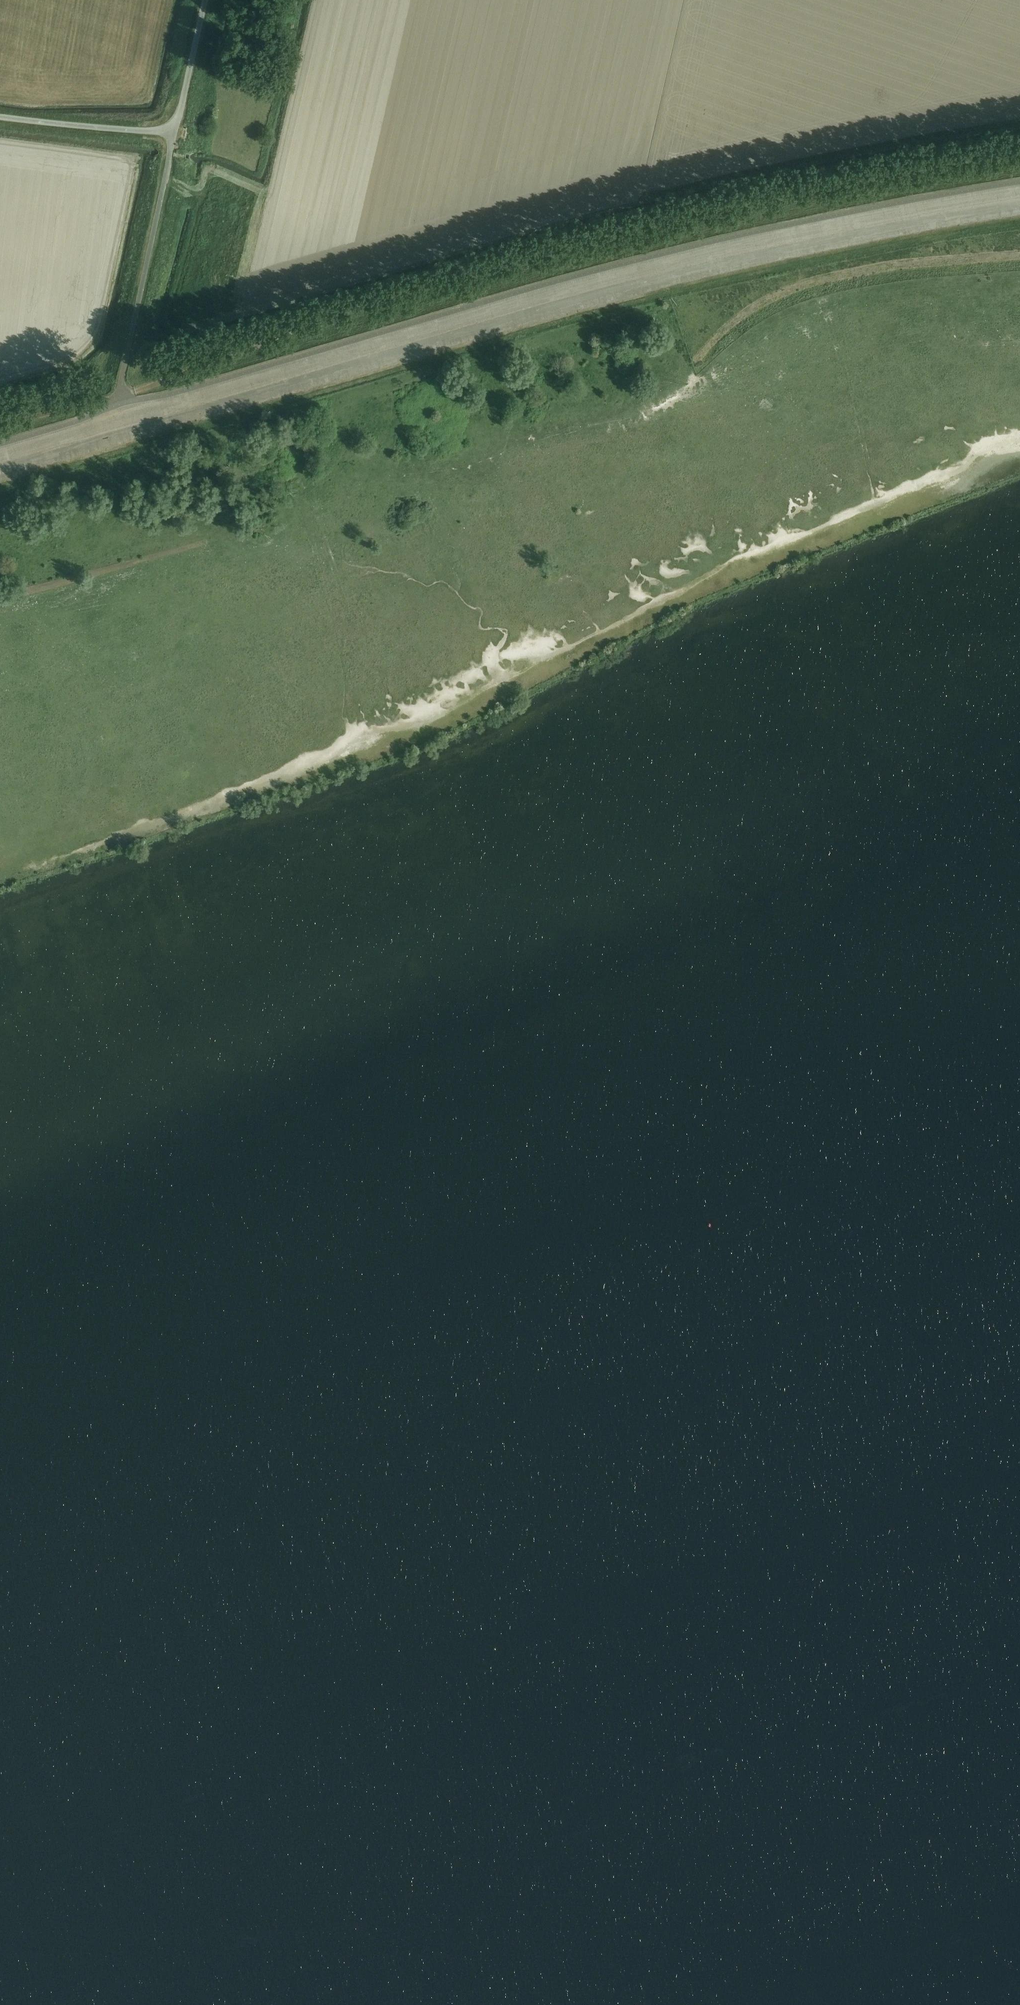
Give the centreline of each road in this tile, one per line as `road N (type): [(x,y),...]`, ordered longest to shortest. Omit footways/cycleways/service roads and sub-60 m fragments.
road 1 (track): [(0,422),(120,396),(284,333)]
road 2 (unclassified): [(175,132),(122,403)]
road 3 (unclassified): [(175,132),(0,116)]
road 4 (unclassified): [(205,0),(175,132)]

